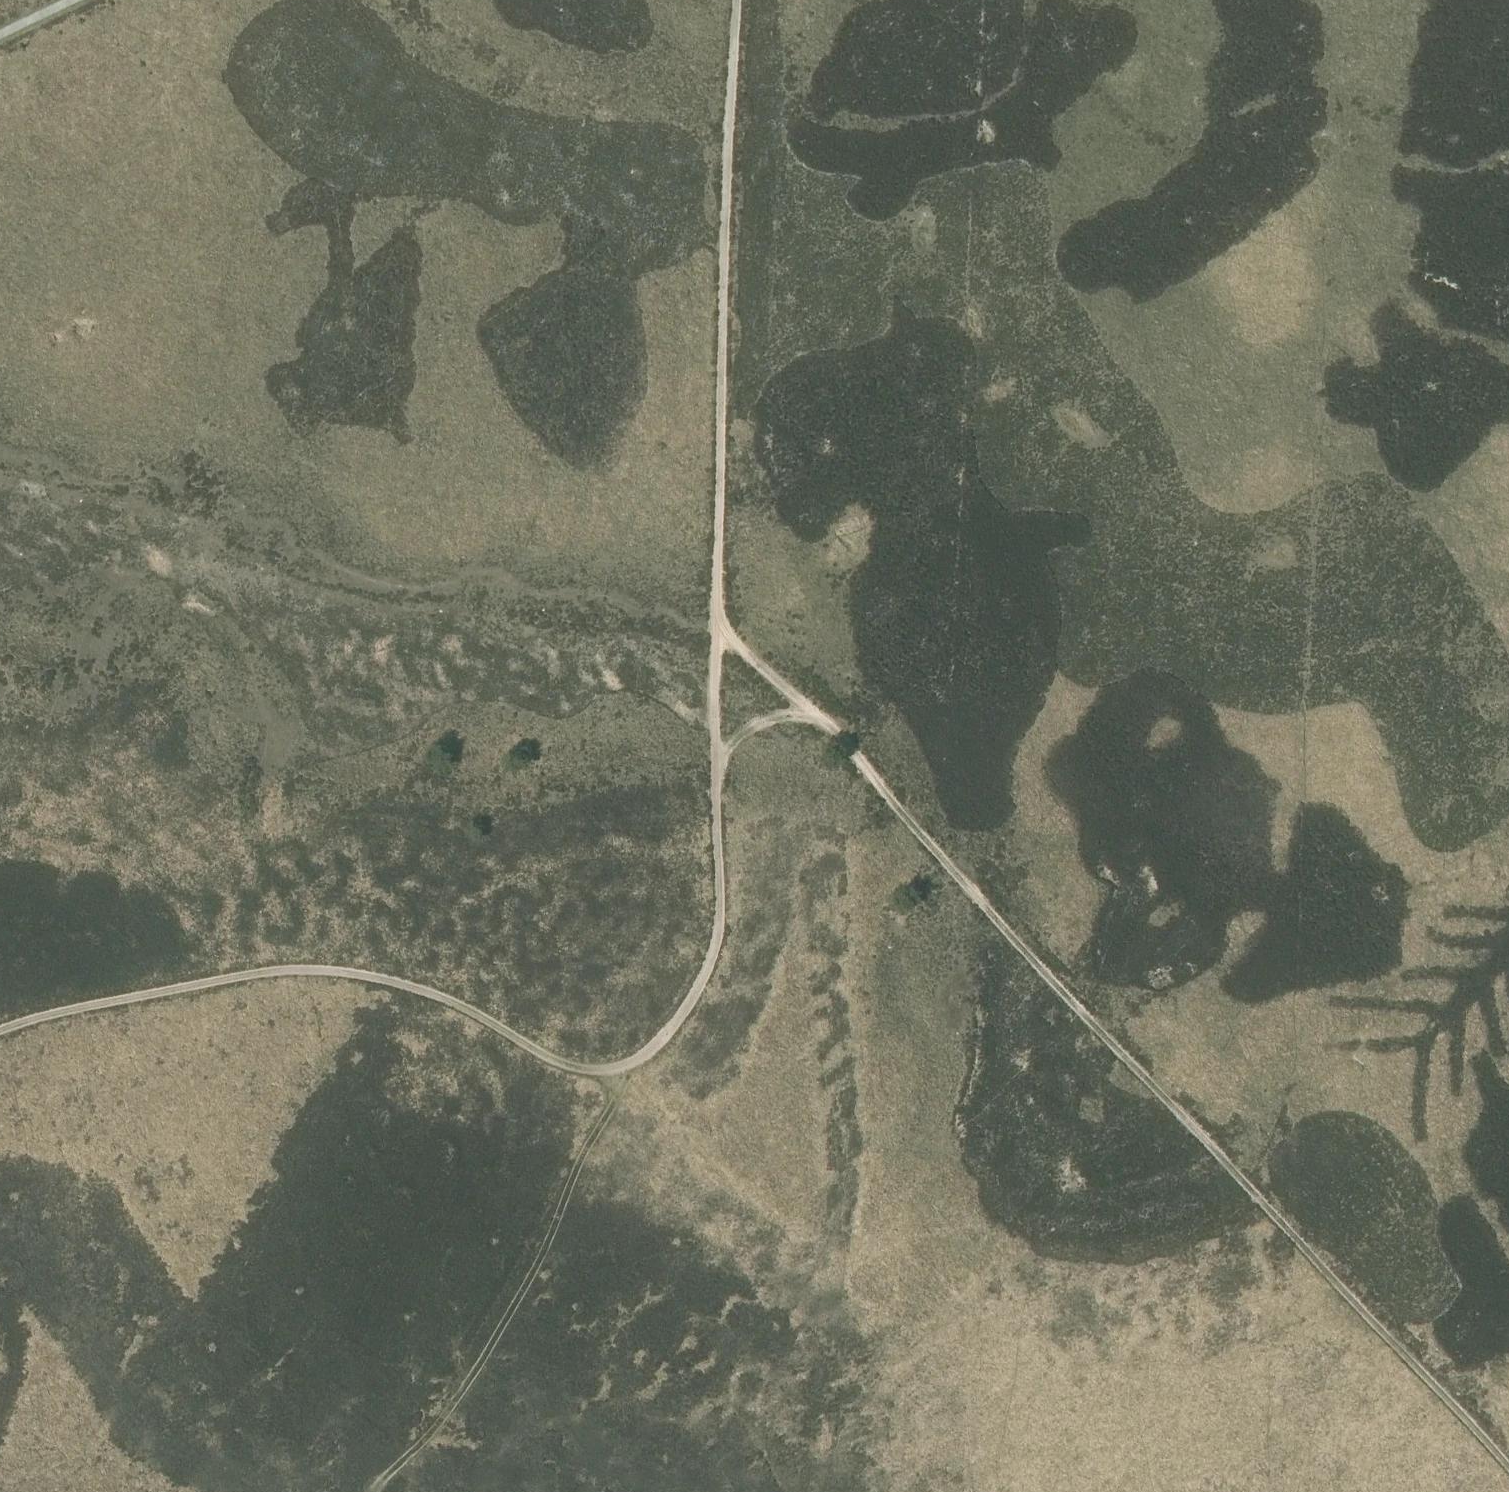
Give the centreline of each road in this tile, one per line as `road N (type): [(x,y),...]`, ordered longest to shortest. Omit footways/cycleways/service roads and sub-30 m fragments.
road 1 (track): [(716,623),(819,718),(1508,1467)]
road 2 (track): [(819,718),(790,710),(760,719),(717,759)]

